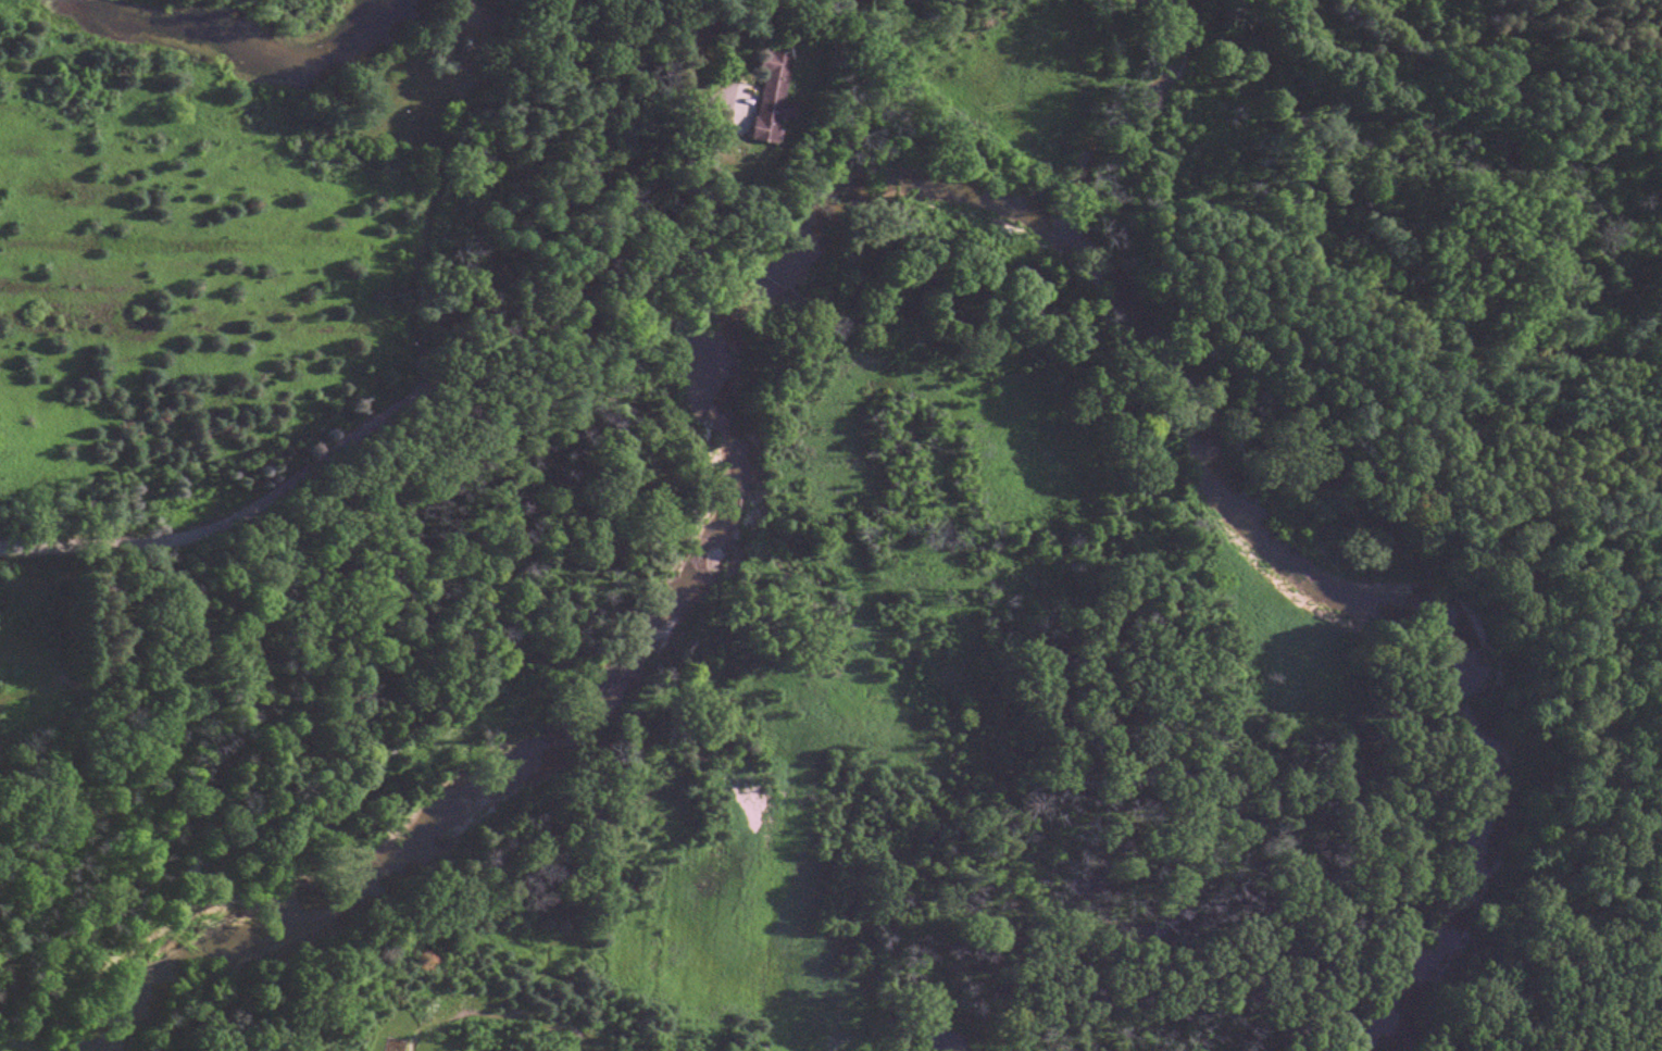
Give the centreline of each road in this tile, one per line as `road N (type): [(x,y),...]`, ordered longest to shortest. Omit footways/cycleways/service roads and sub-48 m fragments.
road 1 (residential): [(0,549),(195,539),(290,490),(490,353)]

